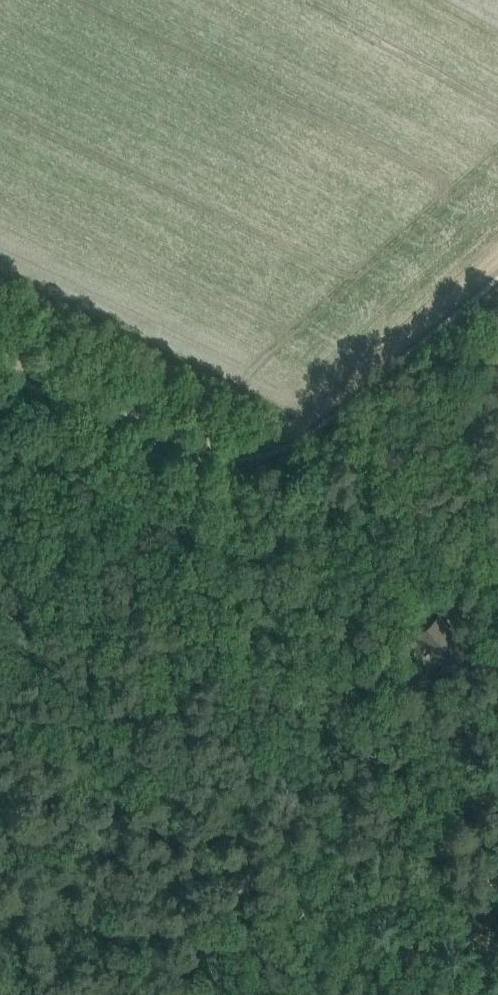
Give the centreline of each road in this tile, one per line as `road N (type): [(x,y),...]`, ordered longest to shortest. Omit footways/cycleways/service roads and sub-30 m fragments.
road 1 (track): [(497,255),(320,412),(262,443)]
road 2 (track): [(262,443),(200,445),(168,436),(0,359)]

